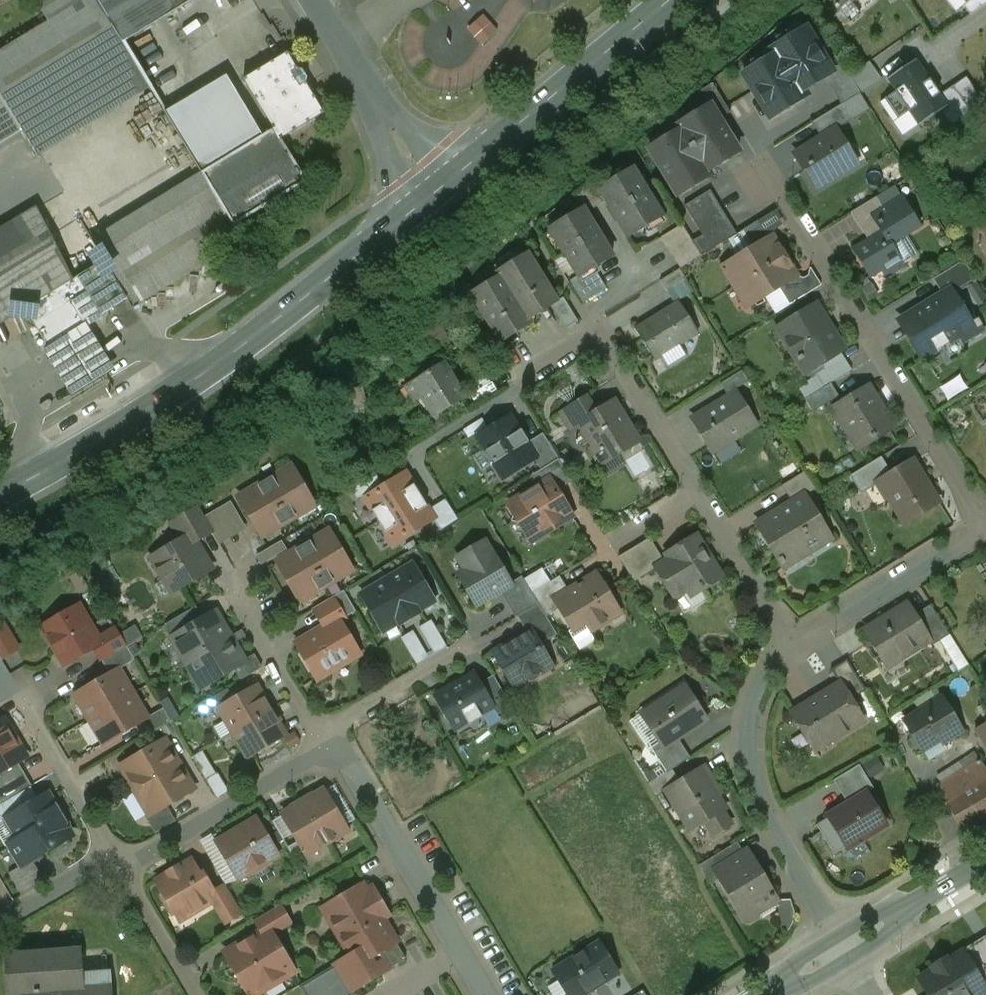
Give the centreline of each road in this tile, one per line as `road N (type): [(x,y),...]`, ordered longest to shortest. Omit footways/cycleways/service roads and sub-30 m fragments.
road 1 (residential): [(484,994),(342,758),(325,751),(124,865),(110,858),(0,922)]
road 2 (secondary): [(0,495),(197,375),(432,193)]
road 3 (residential): [(983,528),(758,158)]
road 4 (residential): [(794,644),(597,336)]
road 5 (residential): [(794,644),(756,701),(753,780),(844,948)]
road 6 (secondary): [(432,193),(668,0)]
road 7 (unclassified): [(314,0),(432,193)]
road 8 (residential): [(983,528),(794,644)]
road 9 (tertiary): [(844,948),(985,859)]

